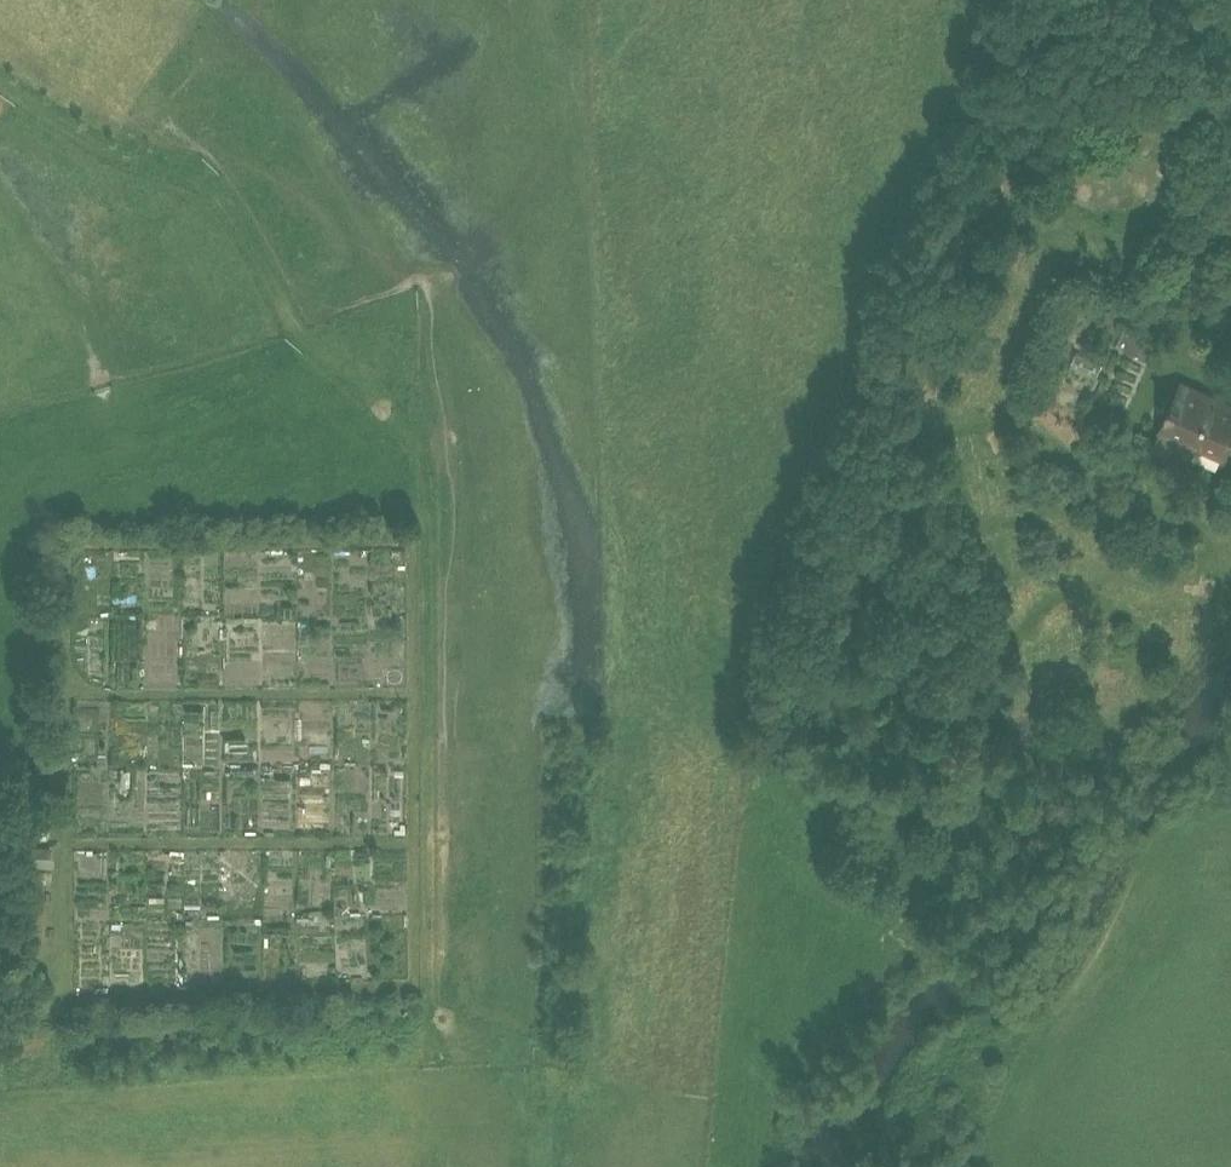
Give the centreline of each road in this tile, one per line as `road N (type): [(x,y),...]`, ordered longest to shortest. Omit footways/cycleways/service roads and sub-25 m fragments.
road 1 (unclassified): [(1230,139),(1156,0)]

